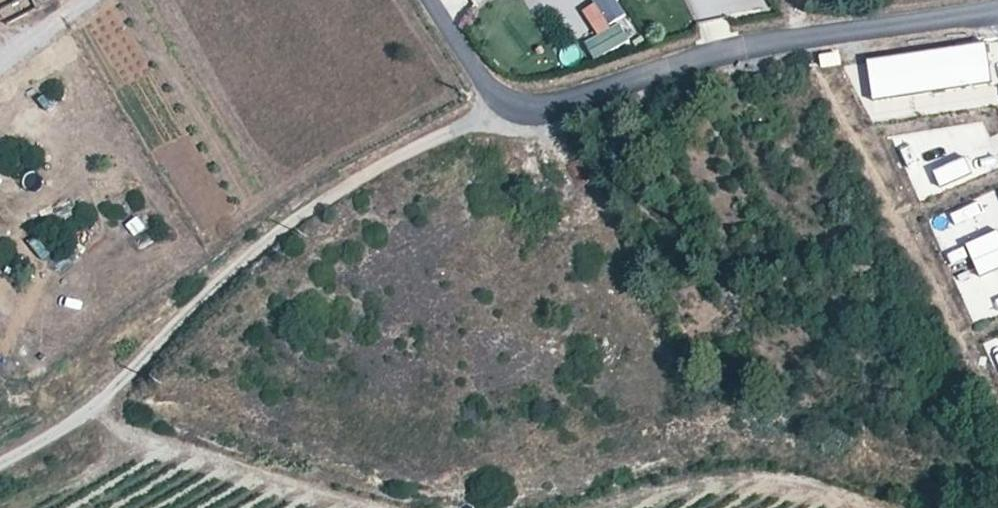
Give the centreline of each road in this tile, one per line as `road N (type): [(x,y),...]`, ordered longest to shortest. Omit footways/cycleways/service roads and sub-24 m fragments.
road 1 (unclassified): [(997,9),(777,39),(529,116),(513,110),(476,71),(431,0)]
road 2 (track): [(0,457),(59,427),(248,250),(362,172),(470,119),(513,110)]

